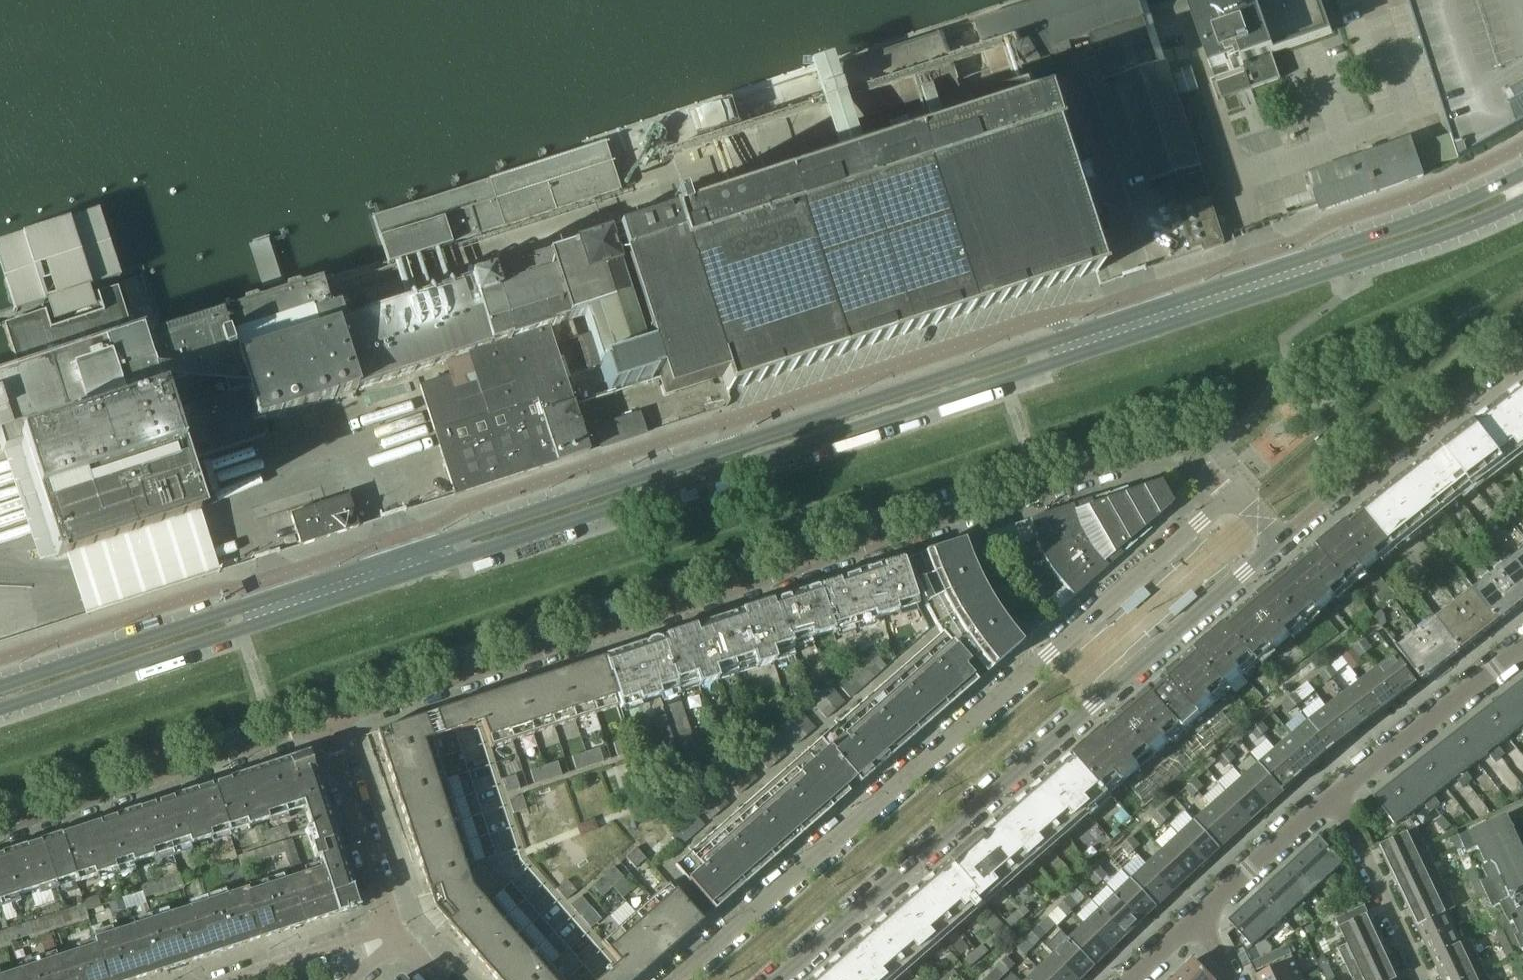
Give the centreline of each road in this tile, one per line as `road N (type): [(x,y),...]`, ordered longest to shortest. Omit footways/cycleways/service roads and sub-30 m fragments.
road 1 (secondary): [(1522,174),(1417,221),(0,686)]
road 2 (secondary): [(0,708),(1473,224),(1522,201)]
road 3 (residential): [(324,723),(1165,449),(1190,452),(1223,501)]
road 4 (residential): [(1223,501),(675,979)]
road 5 (residential): [(778,979),(1278,543)]
road 6 (residential): [(0,829),(324,723)]
road 7 (residential): [(1278,543),(1522,348)]
road 8 (residential): [(1333,798),(1522,647)]
road 9 (residential): [(390,925),(324,723)]
road 10 (residential): [(1333,798),(1425,979)]
road 11 (residential): [(1200,916),(1333,798)]
road 12 (residential): [(390,925),(239,979)]

